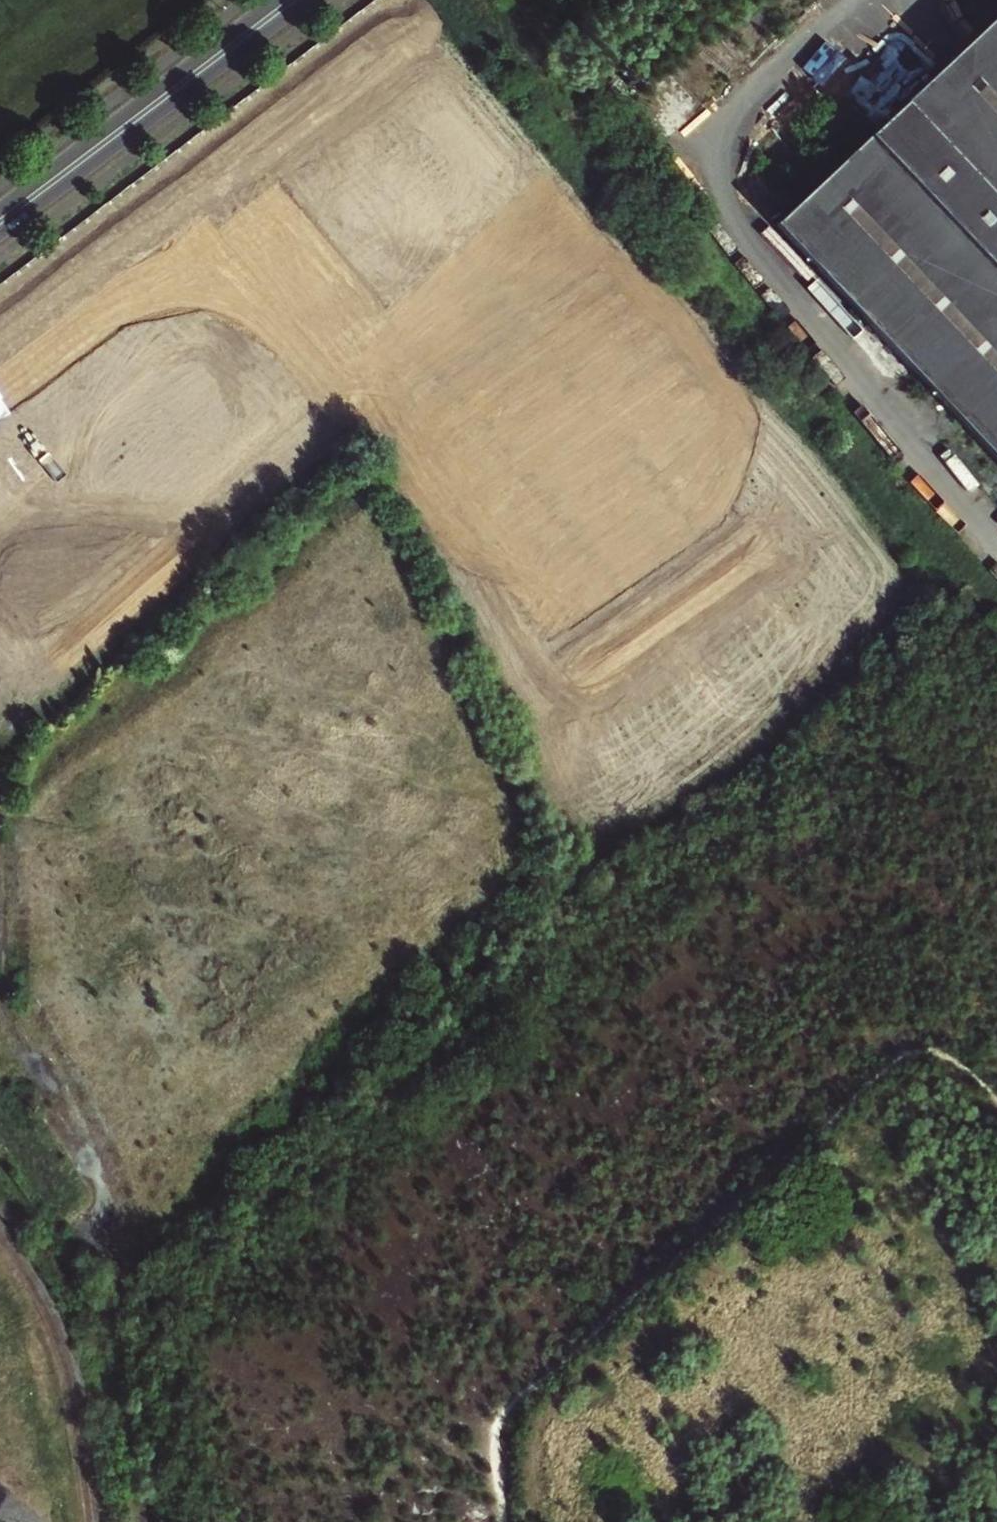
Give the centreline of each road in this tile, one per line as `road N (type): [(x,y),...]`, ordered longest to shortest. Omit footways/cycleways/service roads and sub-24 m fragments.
road 1 (track): [(153,1521),(133,1379),(0,997)]
road 2 (tertiary): [(0,223),(292,0)]

